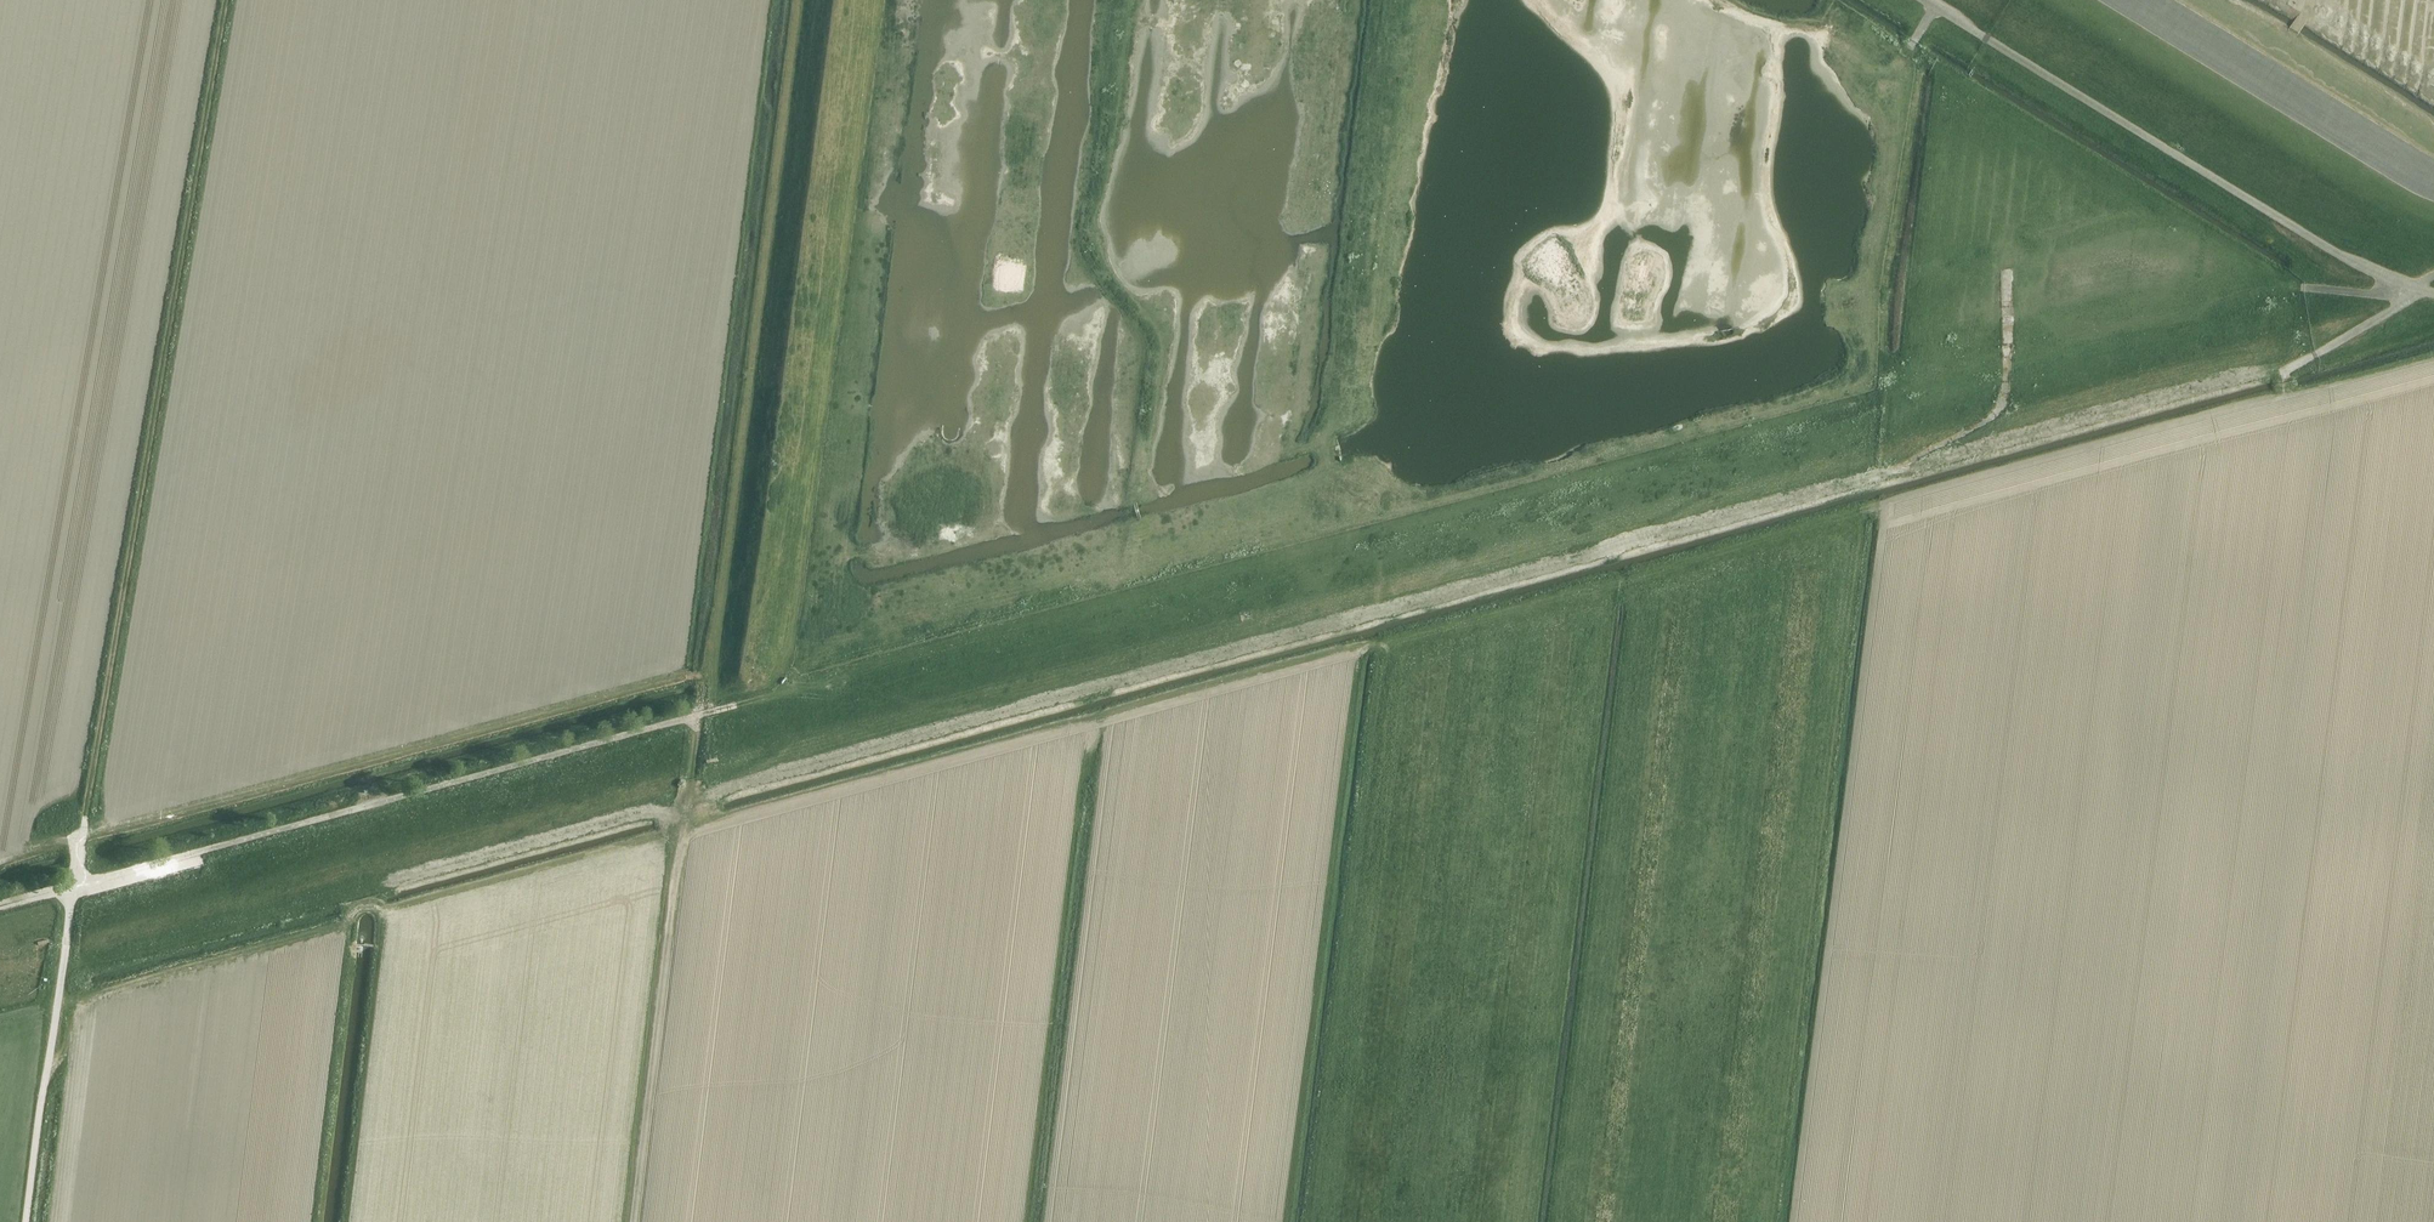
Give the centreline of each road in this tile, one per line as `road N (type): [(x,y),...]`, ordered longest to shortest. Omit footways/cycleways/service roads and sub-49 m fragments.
road 1 (track): [(74,884),(226,0)]
road 2 (track): [(2104,0),(2433,197)]

